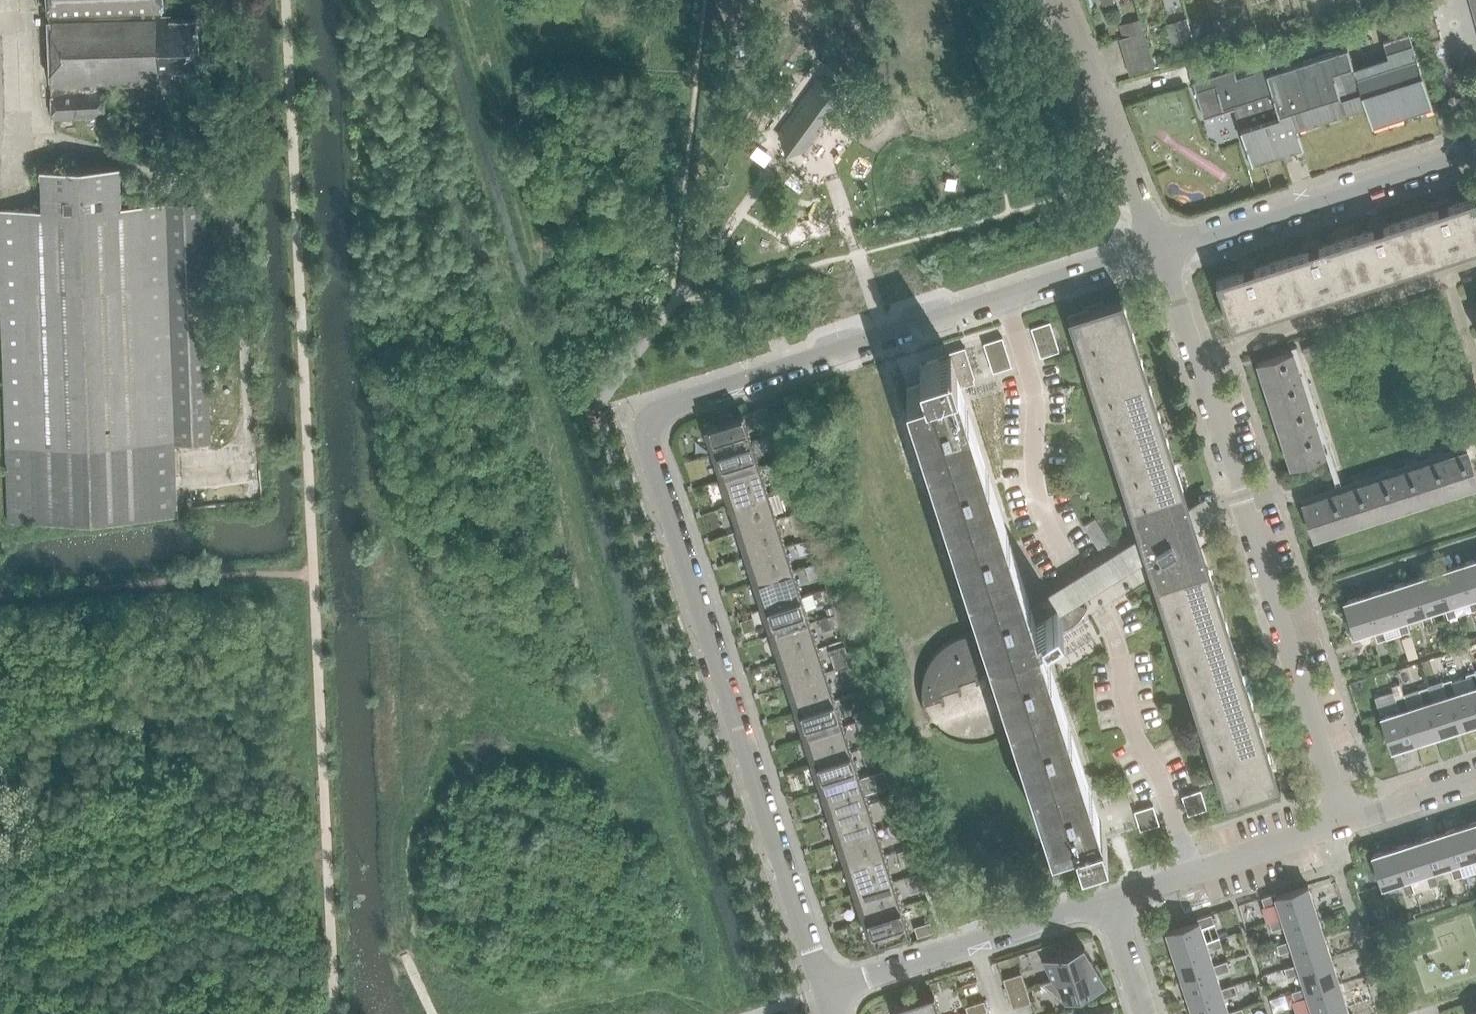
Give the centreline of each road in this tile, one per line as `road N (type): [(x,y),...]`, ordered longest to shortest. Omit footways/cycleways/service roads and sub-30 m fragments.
road 1 (residential): [(822,990),(649,449),(650,426),(669,409),(1163,245)]
road 2 (residential): [(1347,820),(1163,245)]
road 3 (residential): [(1163,245),(1475,140)]
road 4 (residential): [(1105,903),(822,990)]
road 5 (residential): [(1163,245),(1059,0)]
road 6 (residential): [(1347,820),(1105,903)]
road 7 (residential): [(1475,780),(1347,820)]

